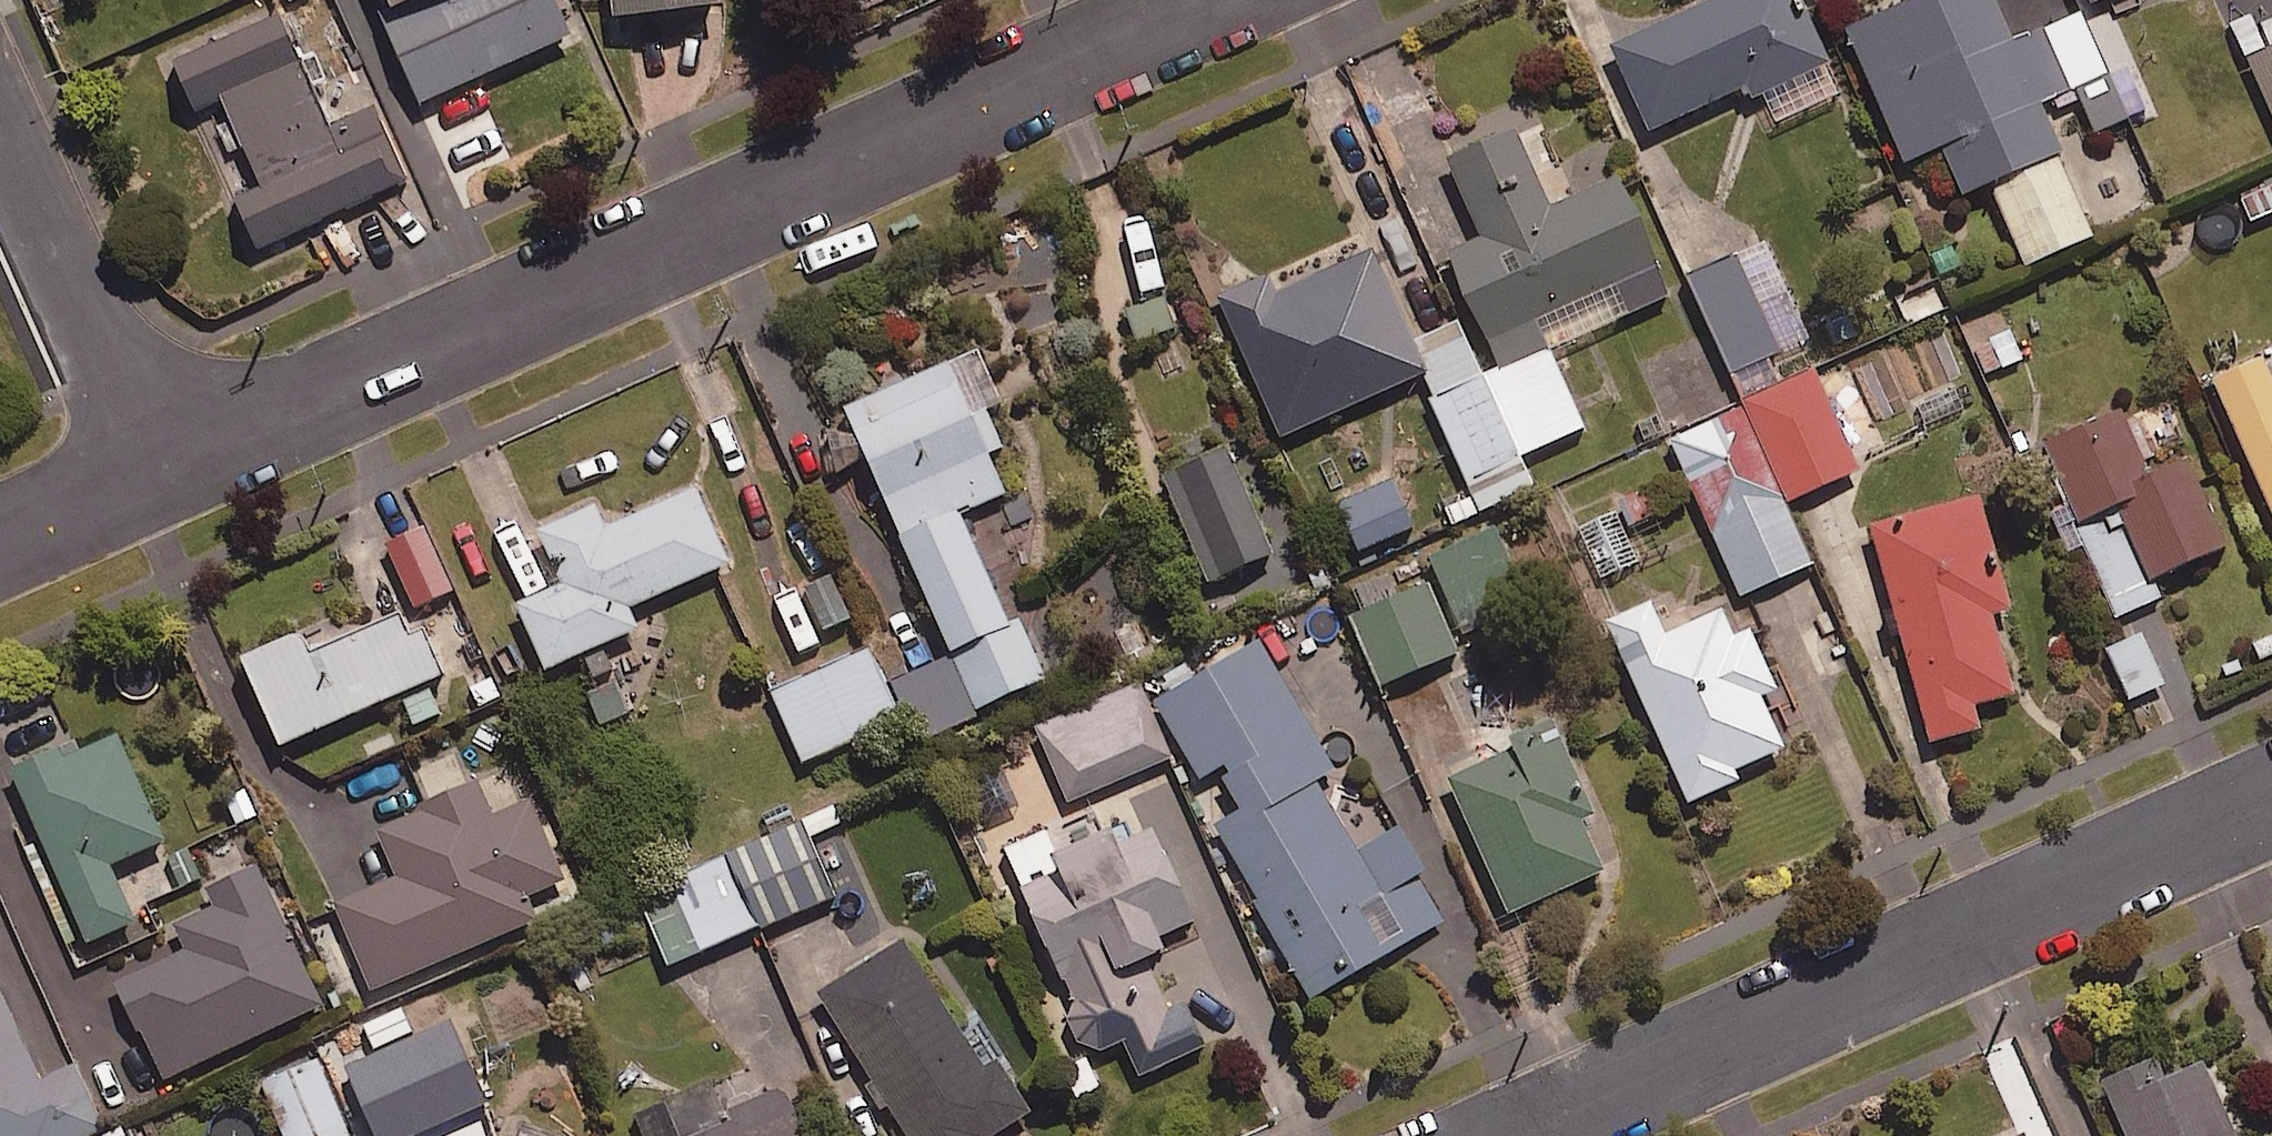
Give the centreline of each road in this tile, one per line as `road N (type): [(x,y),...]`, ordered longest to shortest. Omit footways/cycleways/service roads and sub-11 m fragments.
road 1 (residential): [(156,470),(1208,0)]
road 2 (residential): [(1524,1135),(2271,801)]
road 3 (residential): [(0,120),(156,470)]
road 4 (residential): [(0,540),(156,470)]

